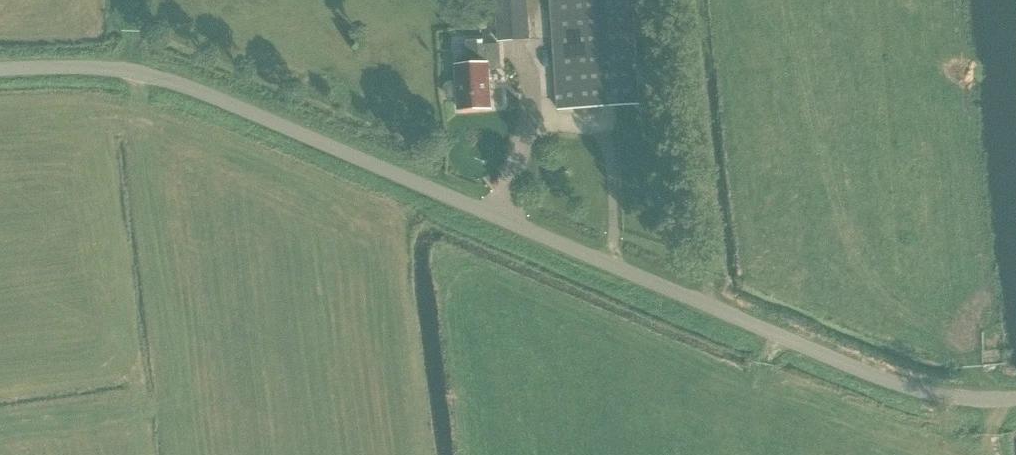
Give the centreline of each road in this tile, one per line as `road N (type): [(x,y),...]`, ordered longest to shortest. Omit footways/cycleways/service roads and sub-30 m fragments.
road 1 (unclassified): [(1015,404),(903,390),(202,95),(120,72),(0,68)]

